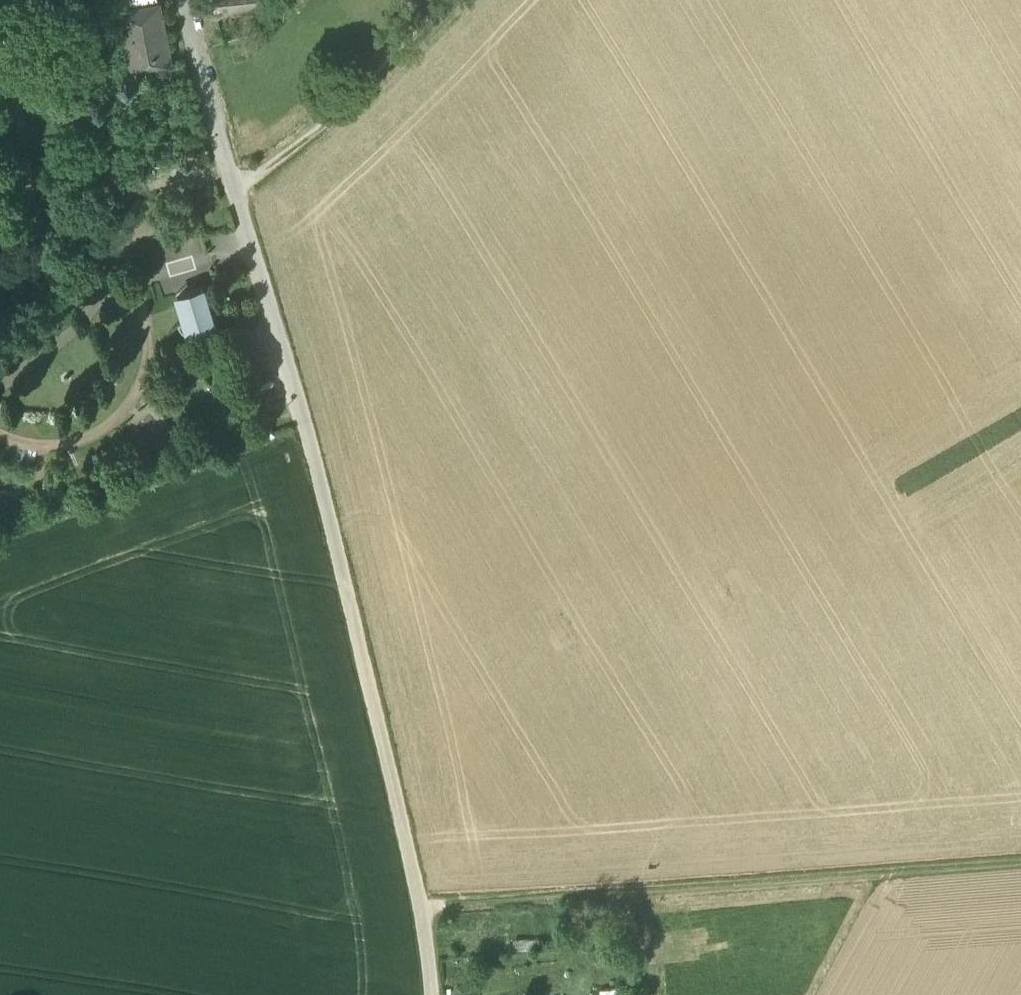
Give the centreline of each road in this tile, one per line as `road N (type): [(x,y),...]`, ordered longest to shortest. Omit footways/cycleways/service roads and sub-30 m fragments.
road 1 (residential): [(430,994),(420,907),(339,550),(187,0)]
road 2 (track): [(1020,864),(420,907)]
road 3 (track): [(233,188),(277,167),(311,138),(448,0)]
road 4 (track): [(1020,448),(904,519)]

